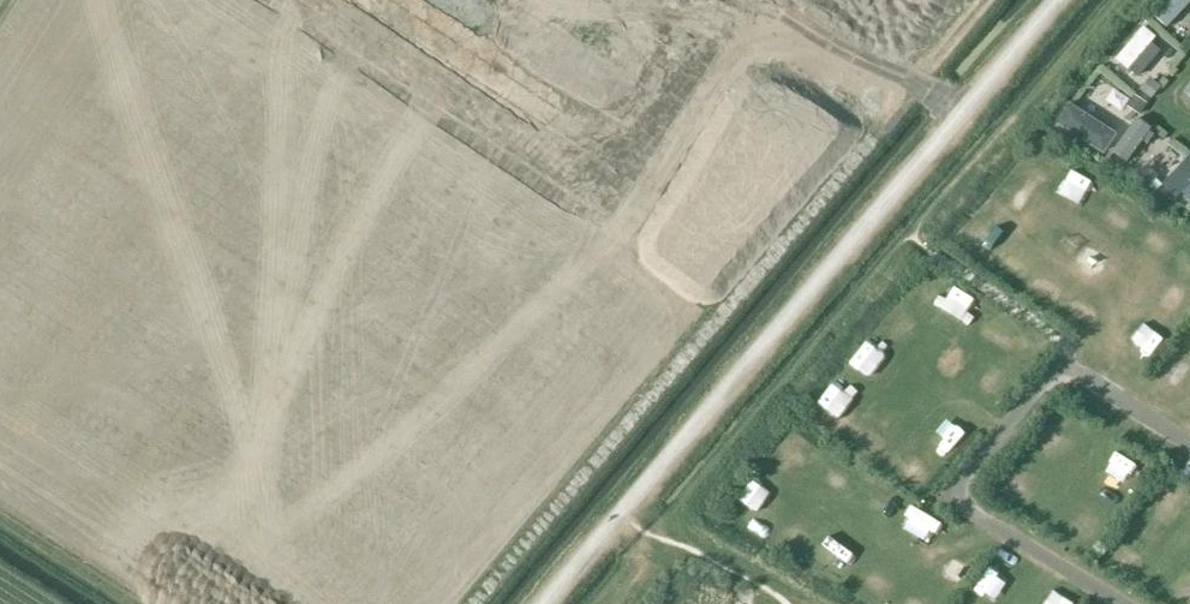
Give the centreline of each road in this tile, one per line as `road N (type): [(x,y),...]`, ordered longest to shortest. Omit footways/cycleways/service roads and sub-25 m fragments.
road 1 (track): [(623,511),(1063,0)]
road 2 (track): [(0,517),(138,603)]
road 3 (track): [(543,603),(623,511)]

